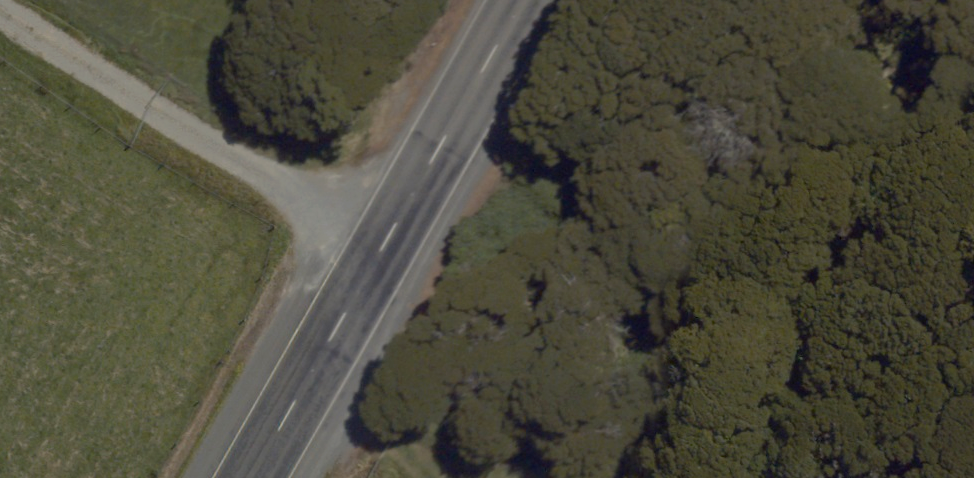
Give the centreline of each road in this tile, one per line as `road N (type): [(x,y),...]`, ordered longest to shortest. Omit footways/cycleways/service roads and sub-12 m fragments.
road 1 (primary): [(527,0),(251,477)]
road 2 (track): [(325,346),(583,477)]

